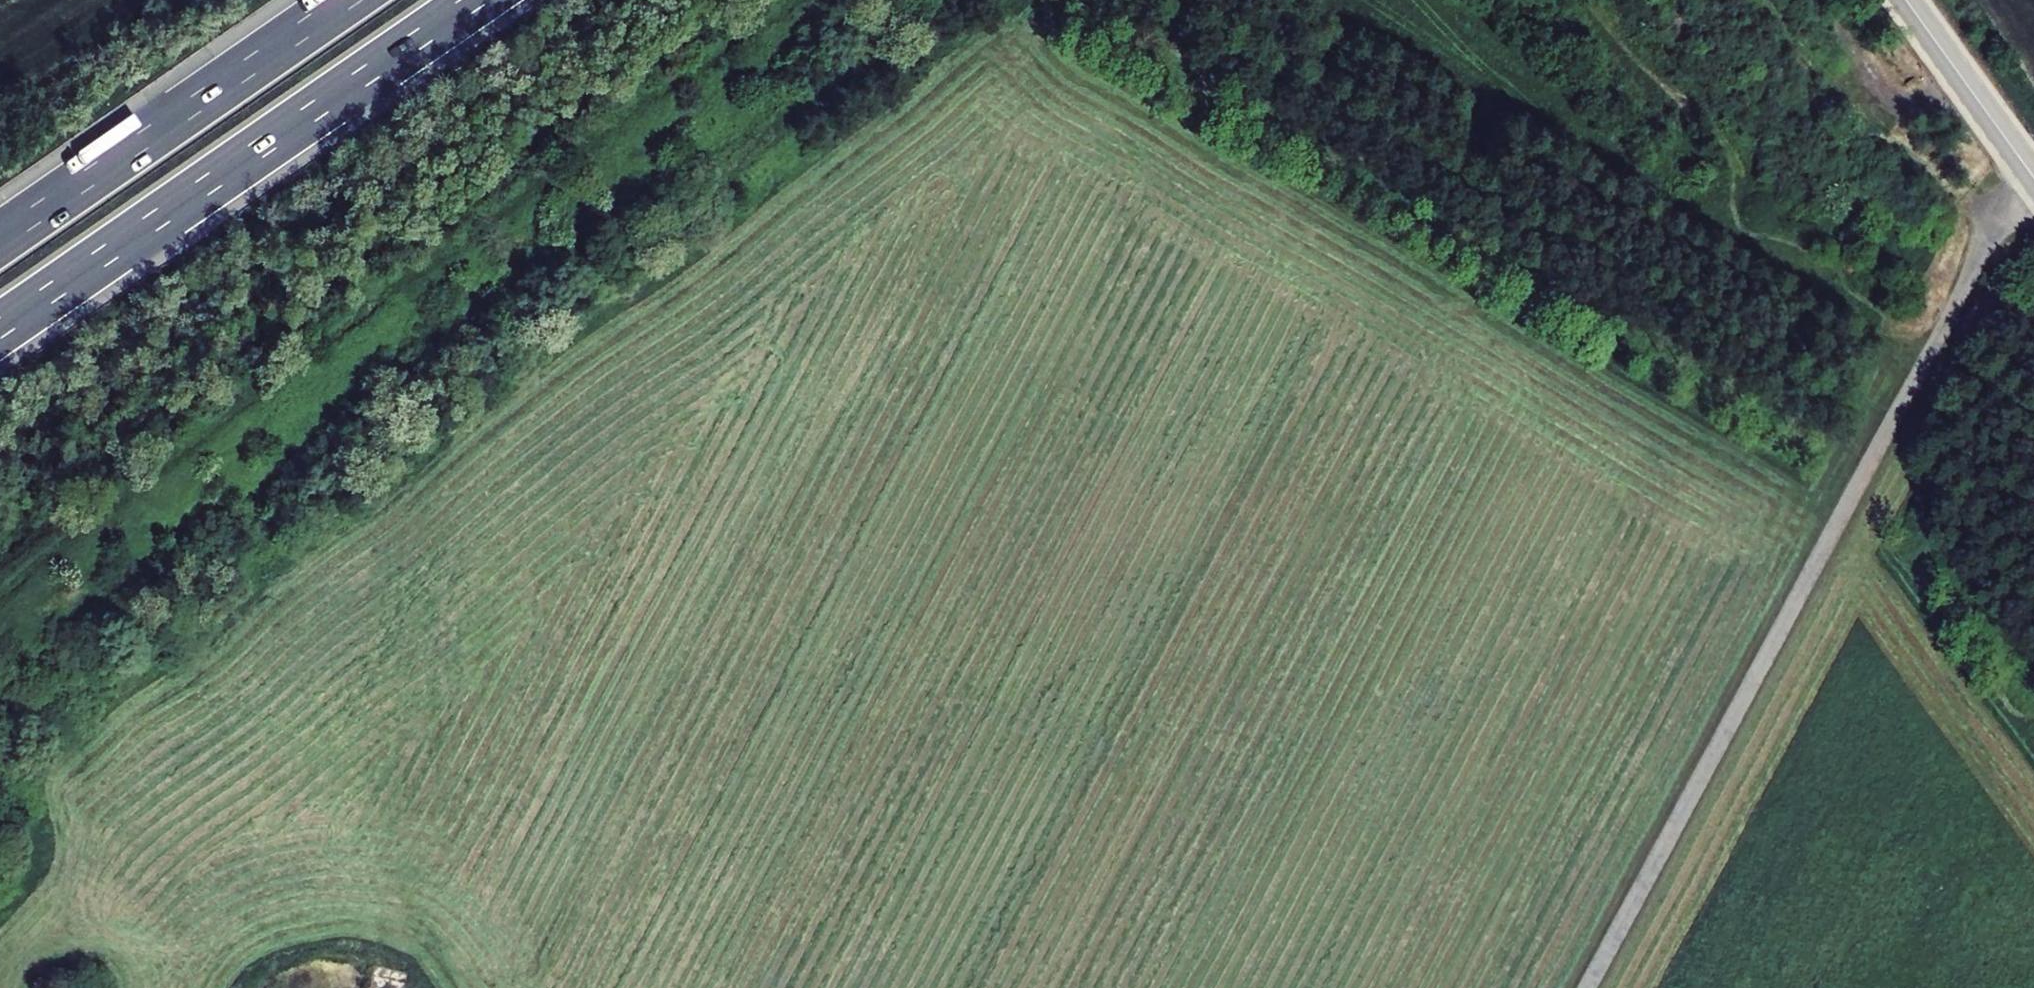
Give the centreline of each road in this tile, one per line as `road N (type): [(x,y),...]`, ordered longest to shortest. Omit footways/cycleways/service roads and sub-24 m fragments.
road 1 (motorway): [(0,327),(477,0)]
road 2 (motorway): [(346,0),(0,239)]
road 3 (tertiary): [(1905,0),(2033,180)]

